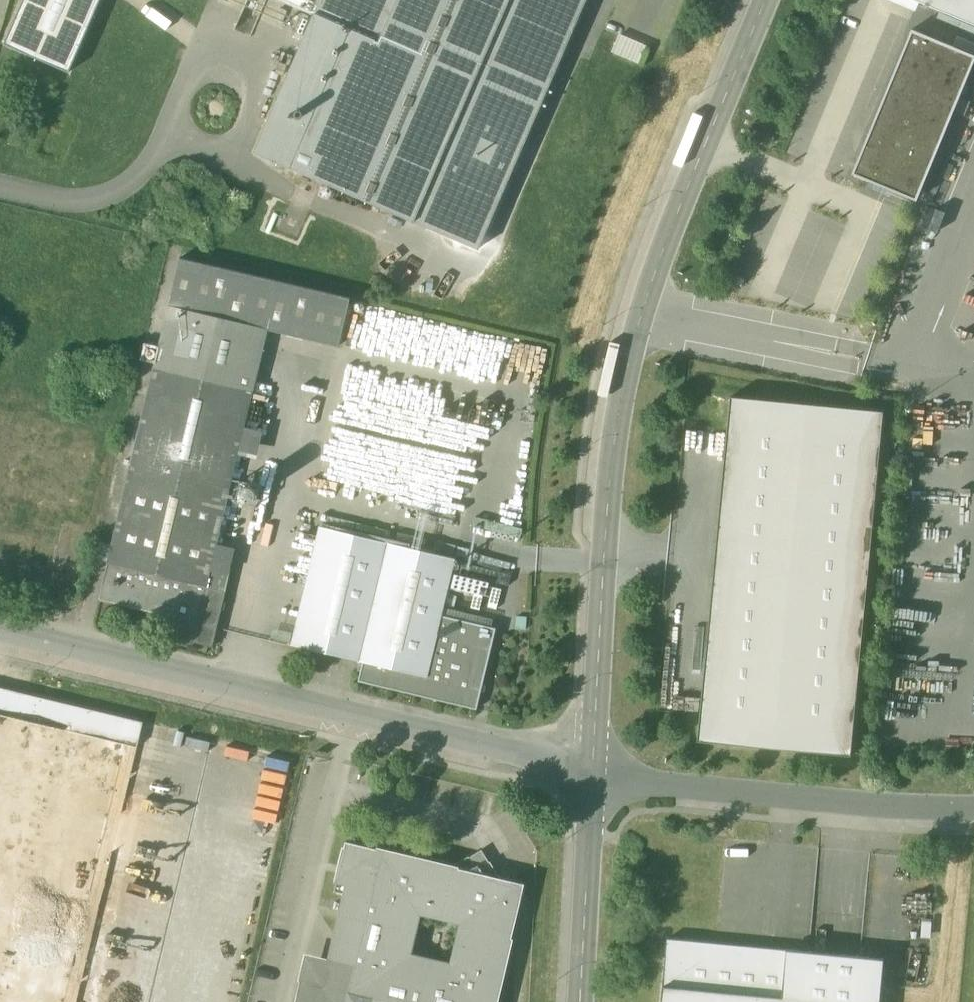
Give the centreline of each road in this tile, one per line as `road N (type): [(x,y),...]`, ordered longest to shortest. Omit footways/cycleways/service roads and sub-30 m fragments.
road 1 (residential): [(765,0),(641,311),(620,407),(603,557),(590,778)]
road 2 (residential): [(0,631),(590,778)]
road 3 (residential): [(590,778),(973,809)]
road 4 (residential): [(590,778),(579,1001)]

